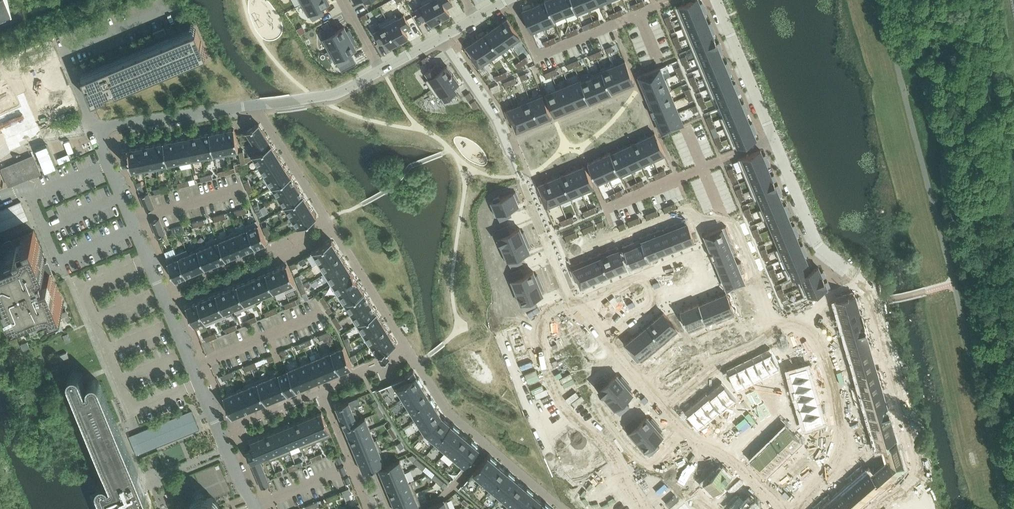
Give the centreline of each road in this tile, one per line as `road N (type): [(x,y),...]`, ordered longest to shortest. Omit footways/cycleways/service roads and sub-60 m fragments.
road 1 (residential): [(695,443),(579,311),(505,139),(442,36)]
road 2 (residential): [(408,348),(449,413),(563,508)]
road 3 (residential): [(93,129),(62,52),(175,5)]
road 4 (residential): [(917,472),(865,282)]
road 5 (residential): [(773,138),(606,210)]
road 6 (residential): [(93,129),(162,292)]
road 7 (residential): [(865,282),(818,246),(773,138)]
road 8 (residential): [(513,0),(538,56),(641,14)]
road 9 (residential): [(93,129),(256,105)]
road 10 (residential): [(773,138),(716,0)]
road 11 (residential): [(256,105),(333,227)]
road 12 (residential): [(333,227),(408,348)]
road 13 (residential): [(168,306),(219,432)]
road 14 (residential): [(288,249),(270,247),(162,292)]
road 15 (residential): [(168,306),(277,263),(288,249)]
road 16 (residential): [(256,105),(327,95),(381,68)]
road 17 (residential): [(321,390),(370,508)]

